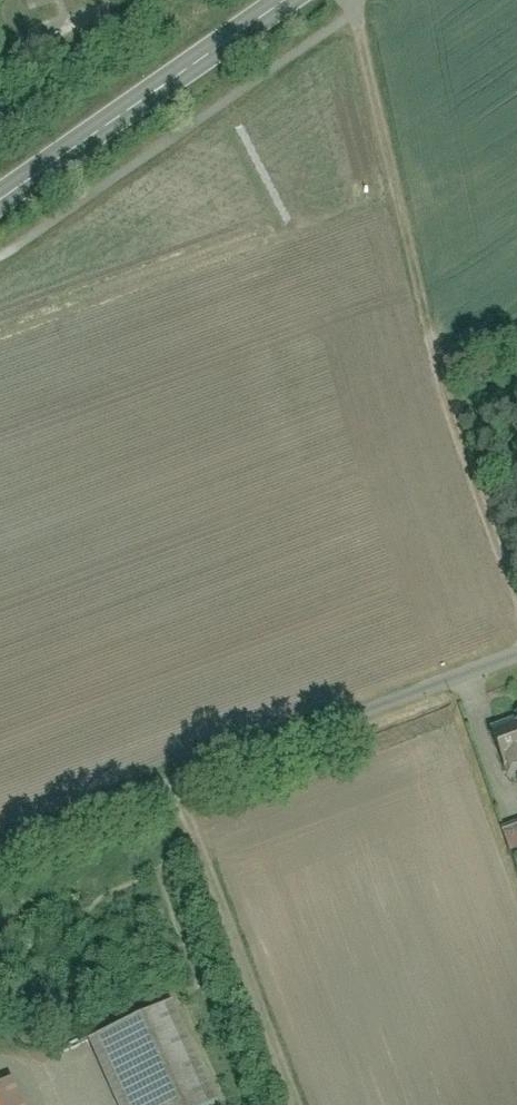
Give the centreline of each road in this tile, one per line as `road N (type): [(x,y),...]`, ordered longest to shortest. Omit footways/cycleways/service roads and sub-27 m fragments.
road 1 (residential): [(0,850),(516,659)]
road 2 (secondary): [(0,204),(292,0)]

